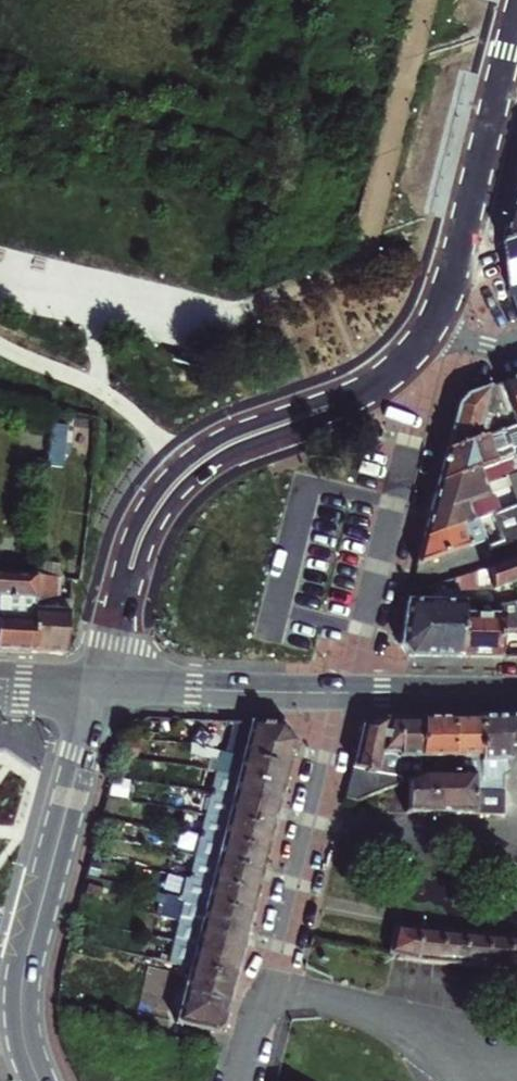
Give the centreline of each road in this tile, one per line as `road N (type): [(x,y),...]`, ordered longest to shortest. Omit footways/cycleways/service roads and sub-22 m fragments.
road 1 (tertiary): [(100,684),(139,540),(174,482),(222,444),(369,391),(433,326)]
road 2 (tertiary): [(38,1080),(23,1037),(23,976),(100,684)]
road 3 (tertiary): [(433,326),(460,250),(516,14)]
road 4 (residential): [(301,829),(238,1080)]
road 5 (tertiary): [(336,692),(100,684)]
road 6 (residential): [(301,829),(516,835)]
road 7 (residential): [(336,692),(389,495)]
road 8 (tertiary): [(336,692),(516,692)]
road 9 (residential): [(336,692),(301,829)]

